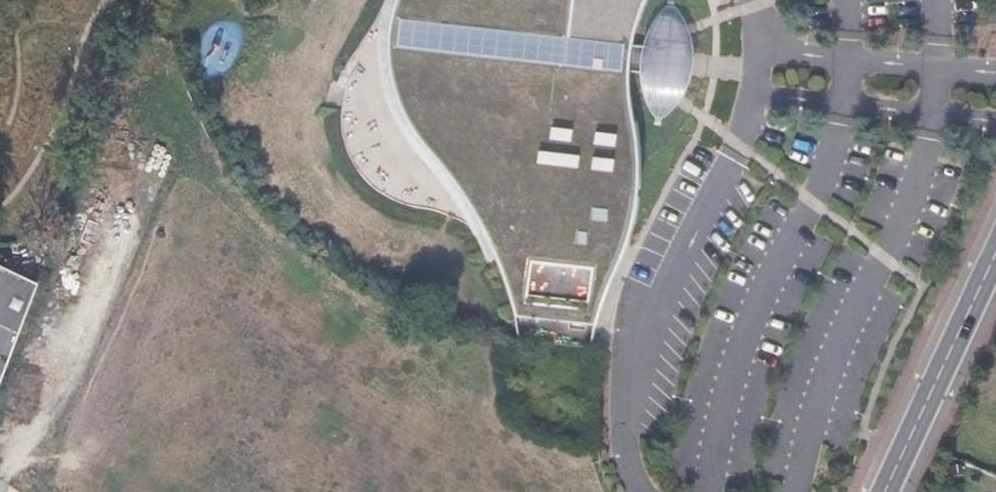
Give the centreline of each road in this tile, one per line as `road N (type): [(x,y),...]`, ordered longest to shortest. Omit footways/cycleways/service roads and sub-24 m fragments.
road 1 (tertiary): [(885,491),(995,253)]

